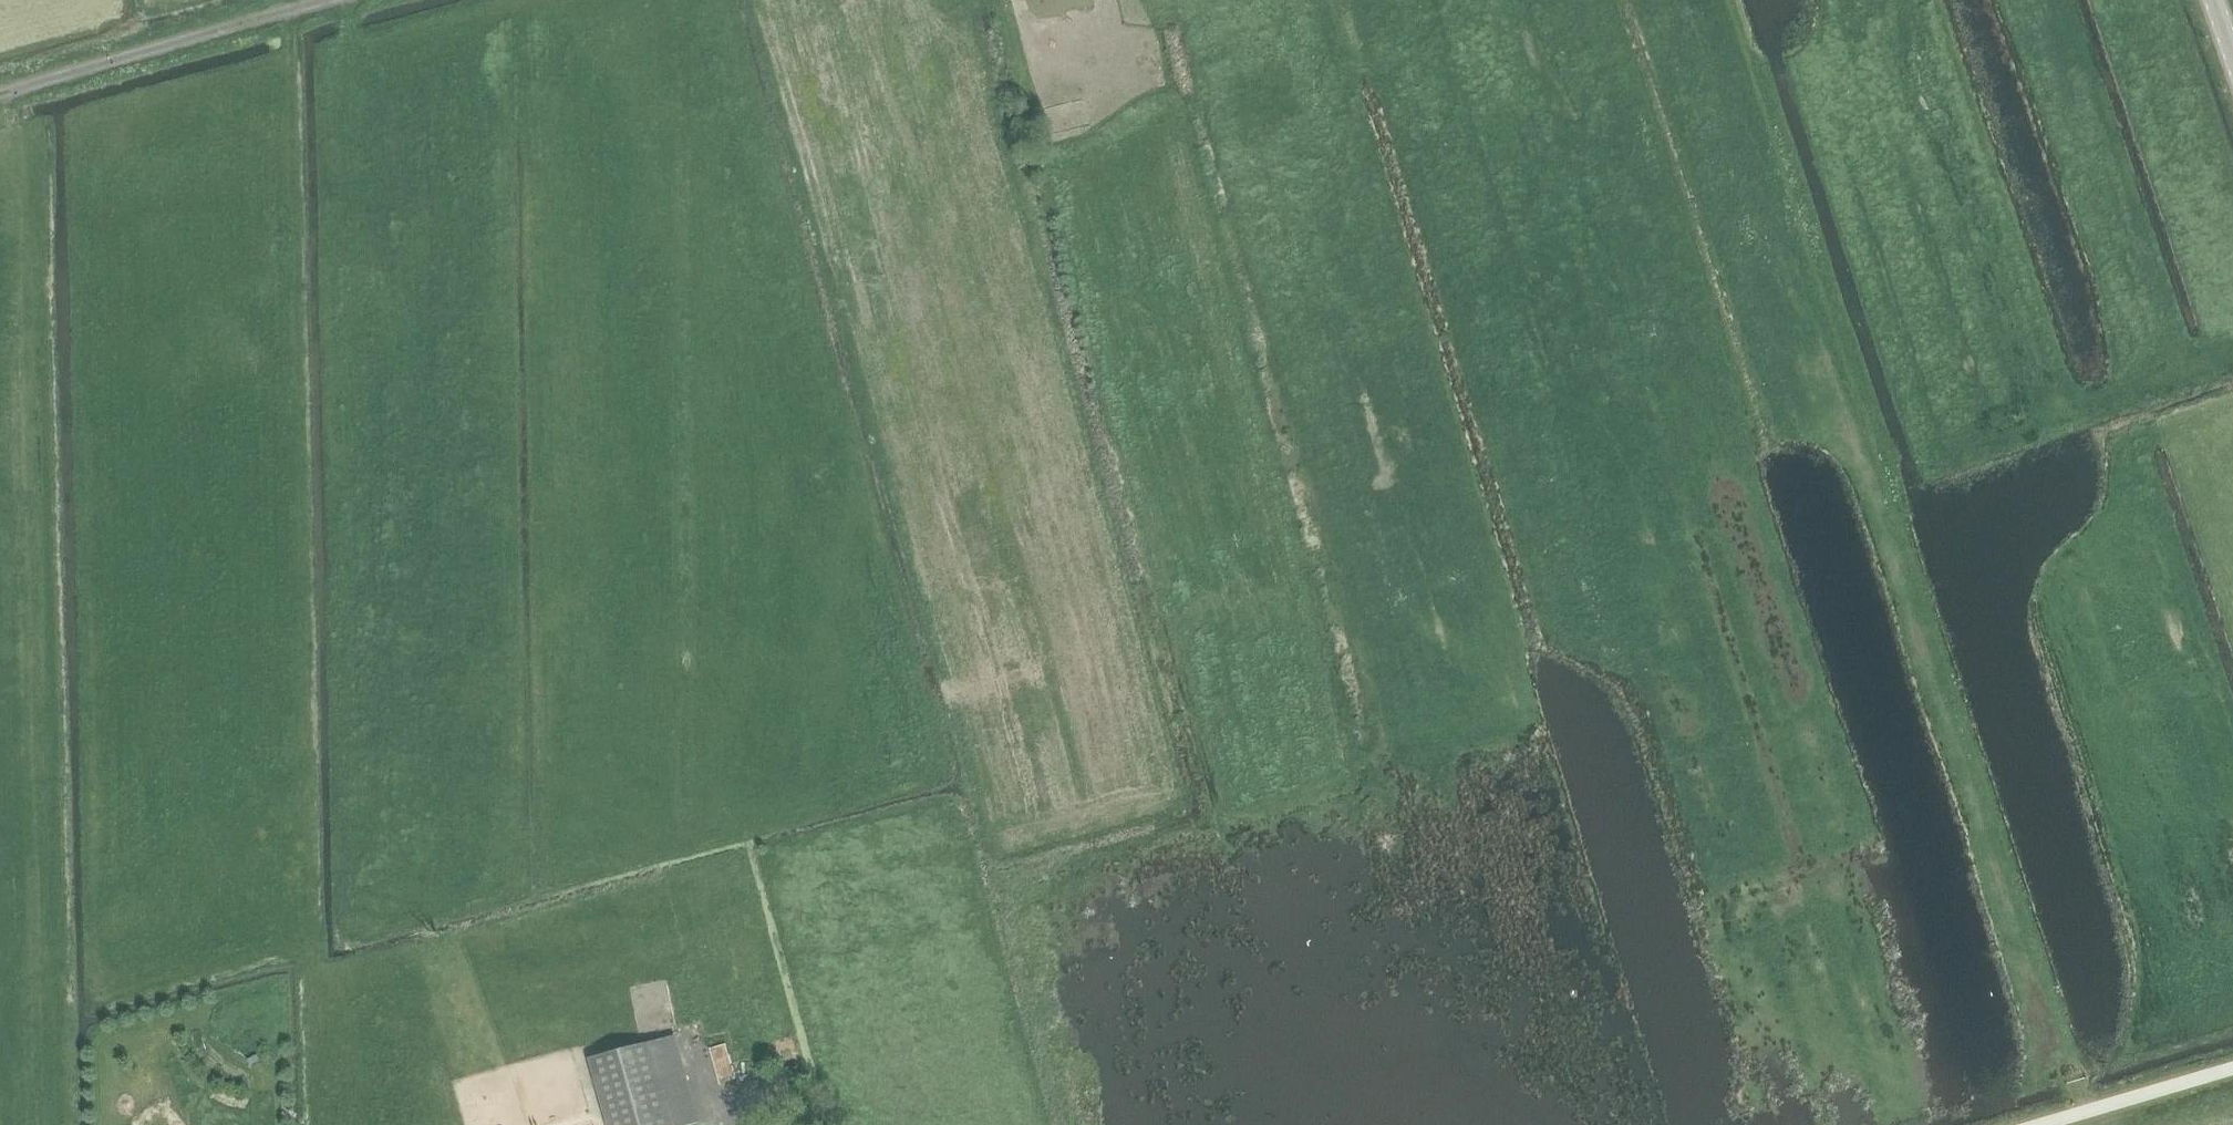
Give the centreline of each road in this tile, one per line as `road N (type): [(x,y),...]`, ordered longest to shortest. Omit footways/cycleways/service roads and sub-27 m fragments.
road 1 (track): [(324,0),(0,89)]
road 2 (unclassified): [(2034,1124),(2232,1066)]

